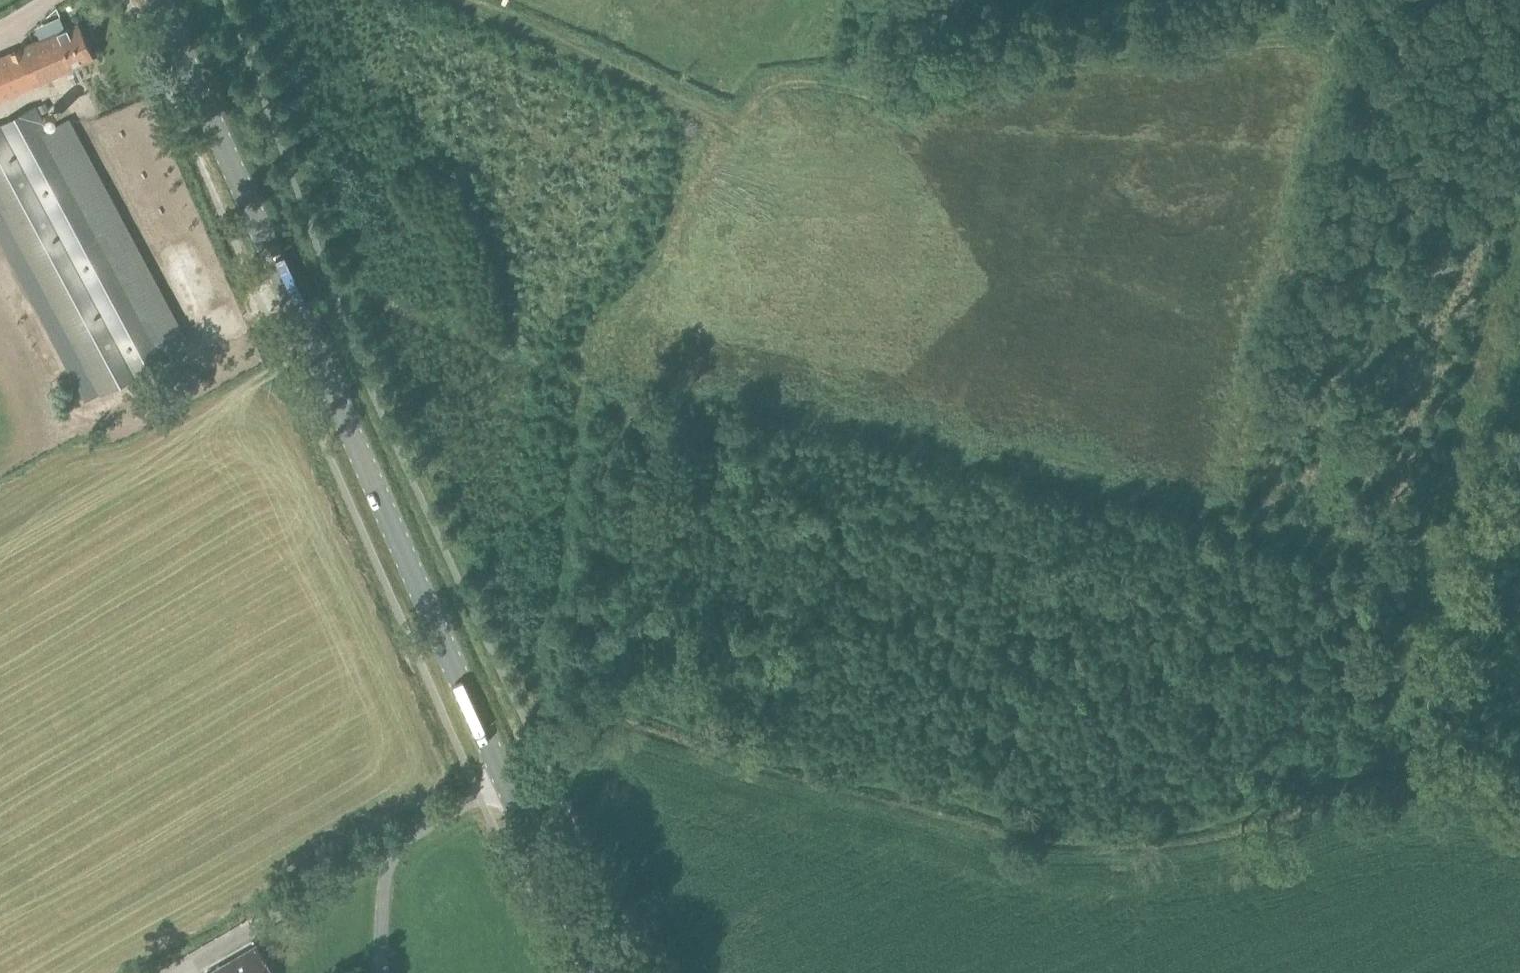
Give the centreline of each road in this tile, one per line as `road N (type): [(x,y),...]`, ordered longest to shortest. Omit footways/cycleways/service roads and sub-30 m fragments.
road 1 (secondary): [(614,972),(485,718),(405,518),(160,0)]
road 2 (track): [(219,410),(325,347)]

